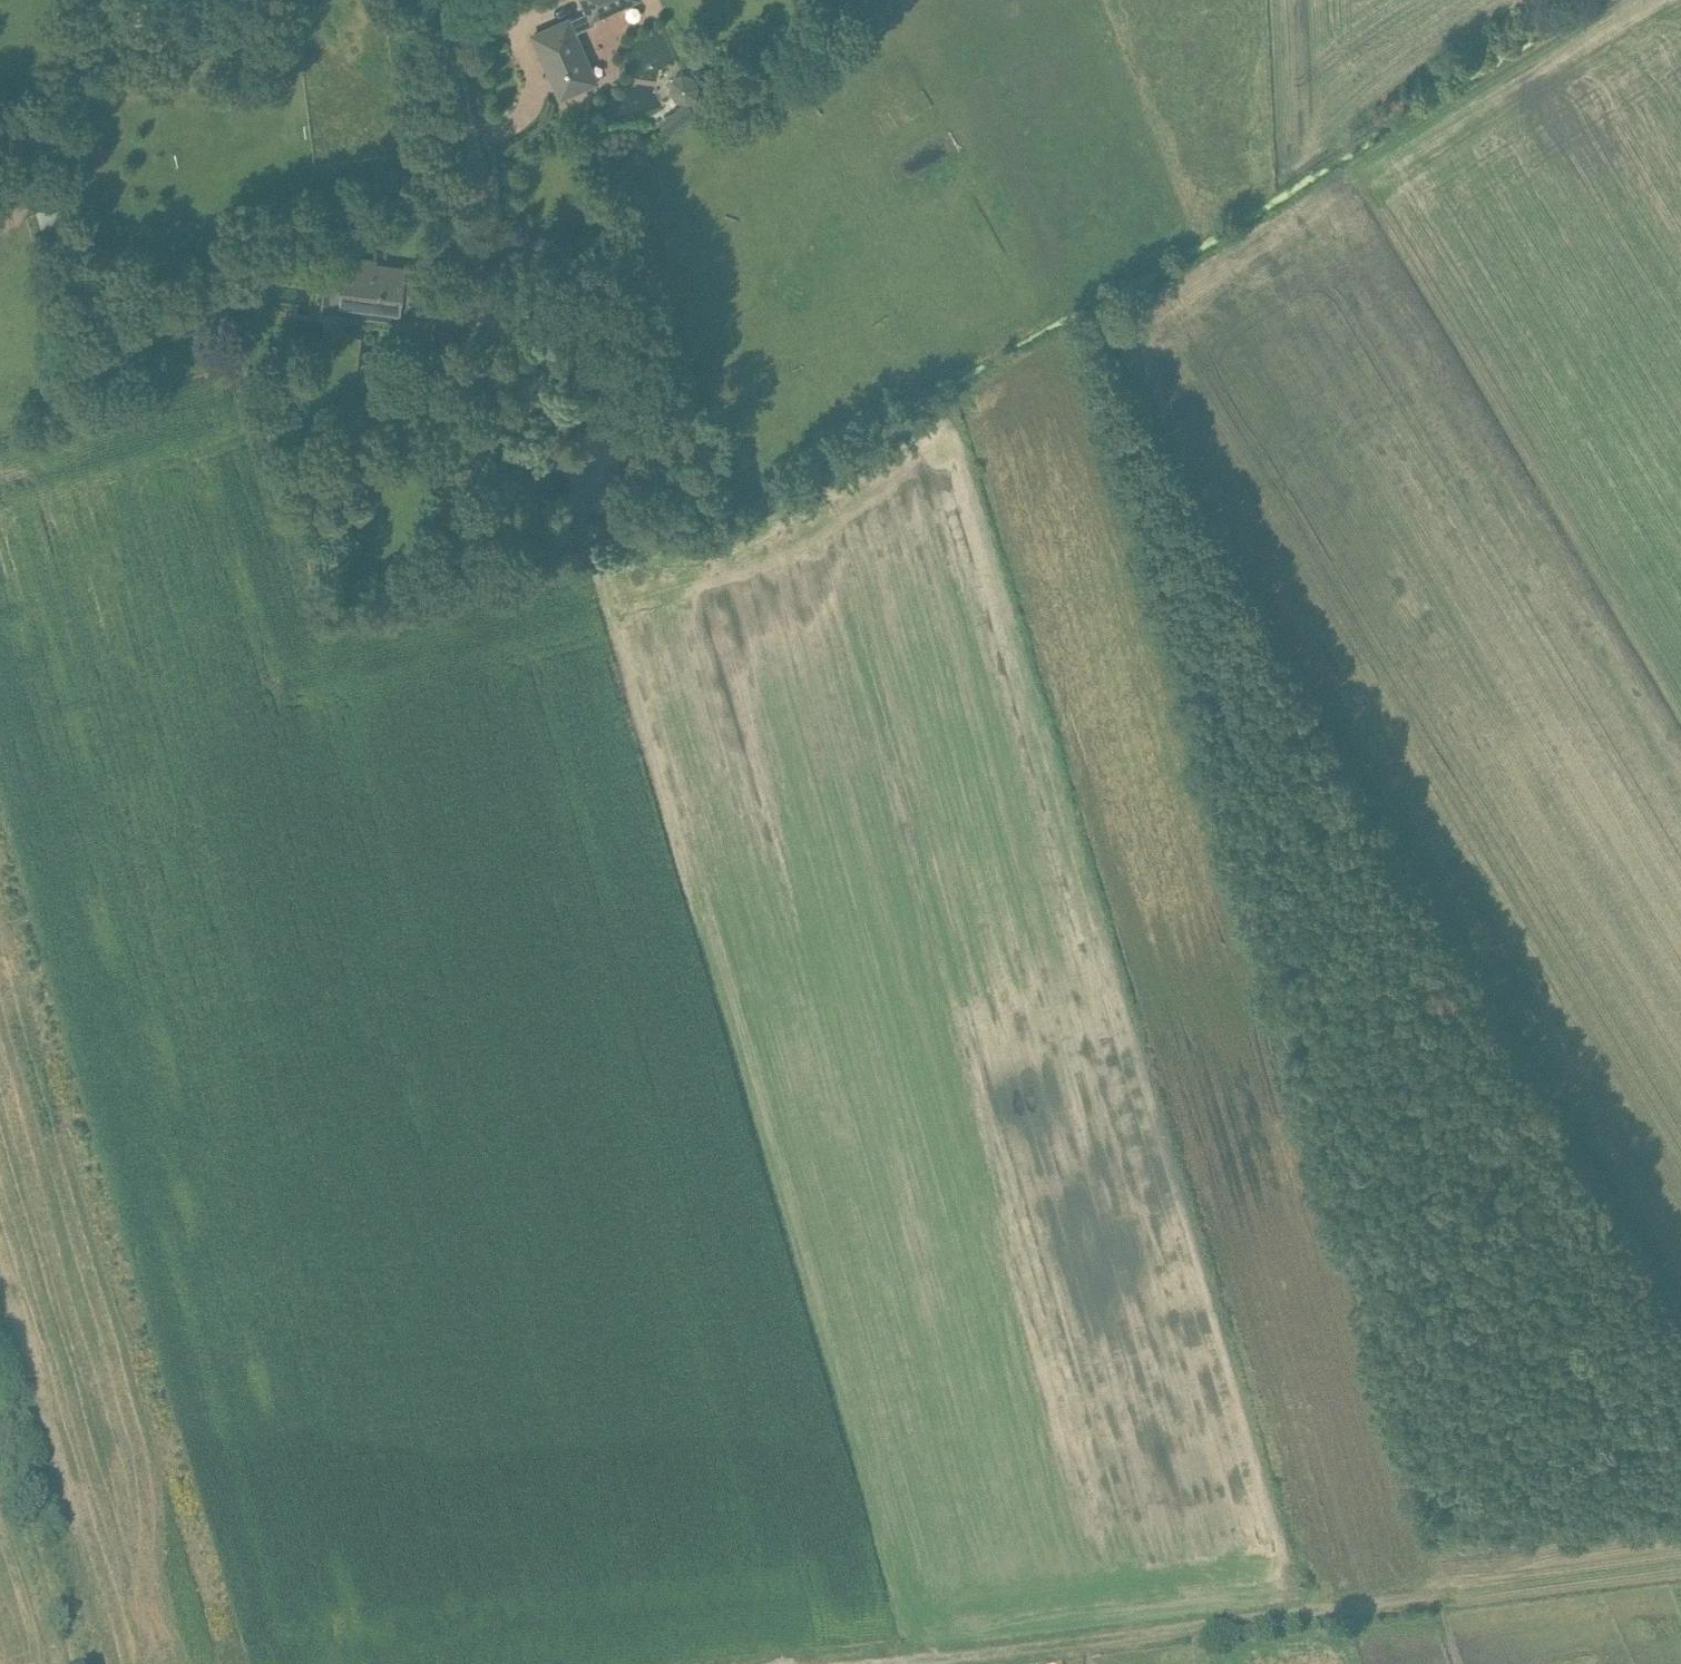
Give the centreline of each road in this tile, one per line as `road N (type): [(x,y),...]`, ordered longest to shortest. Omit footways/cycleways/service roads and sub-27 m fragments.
road 1 (unclassified): [(415,259),(461,230),(474,195),(442,0)]

